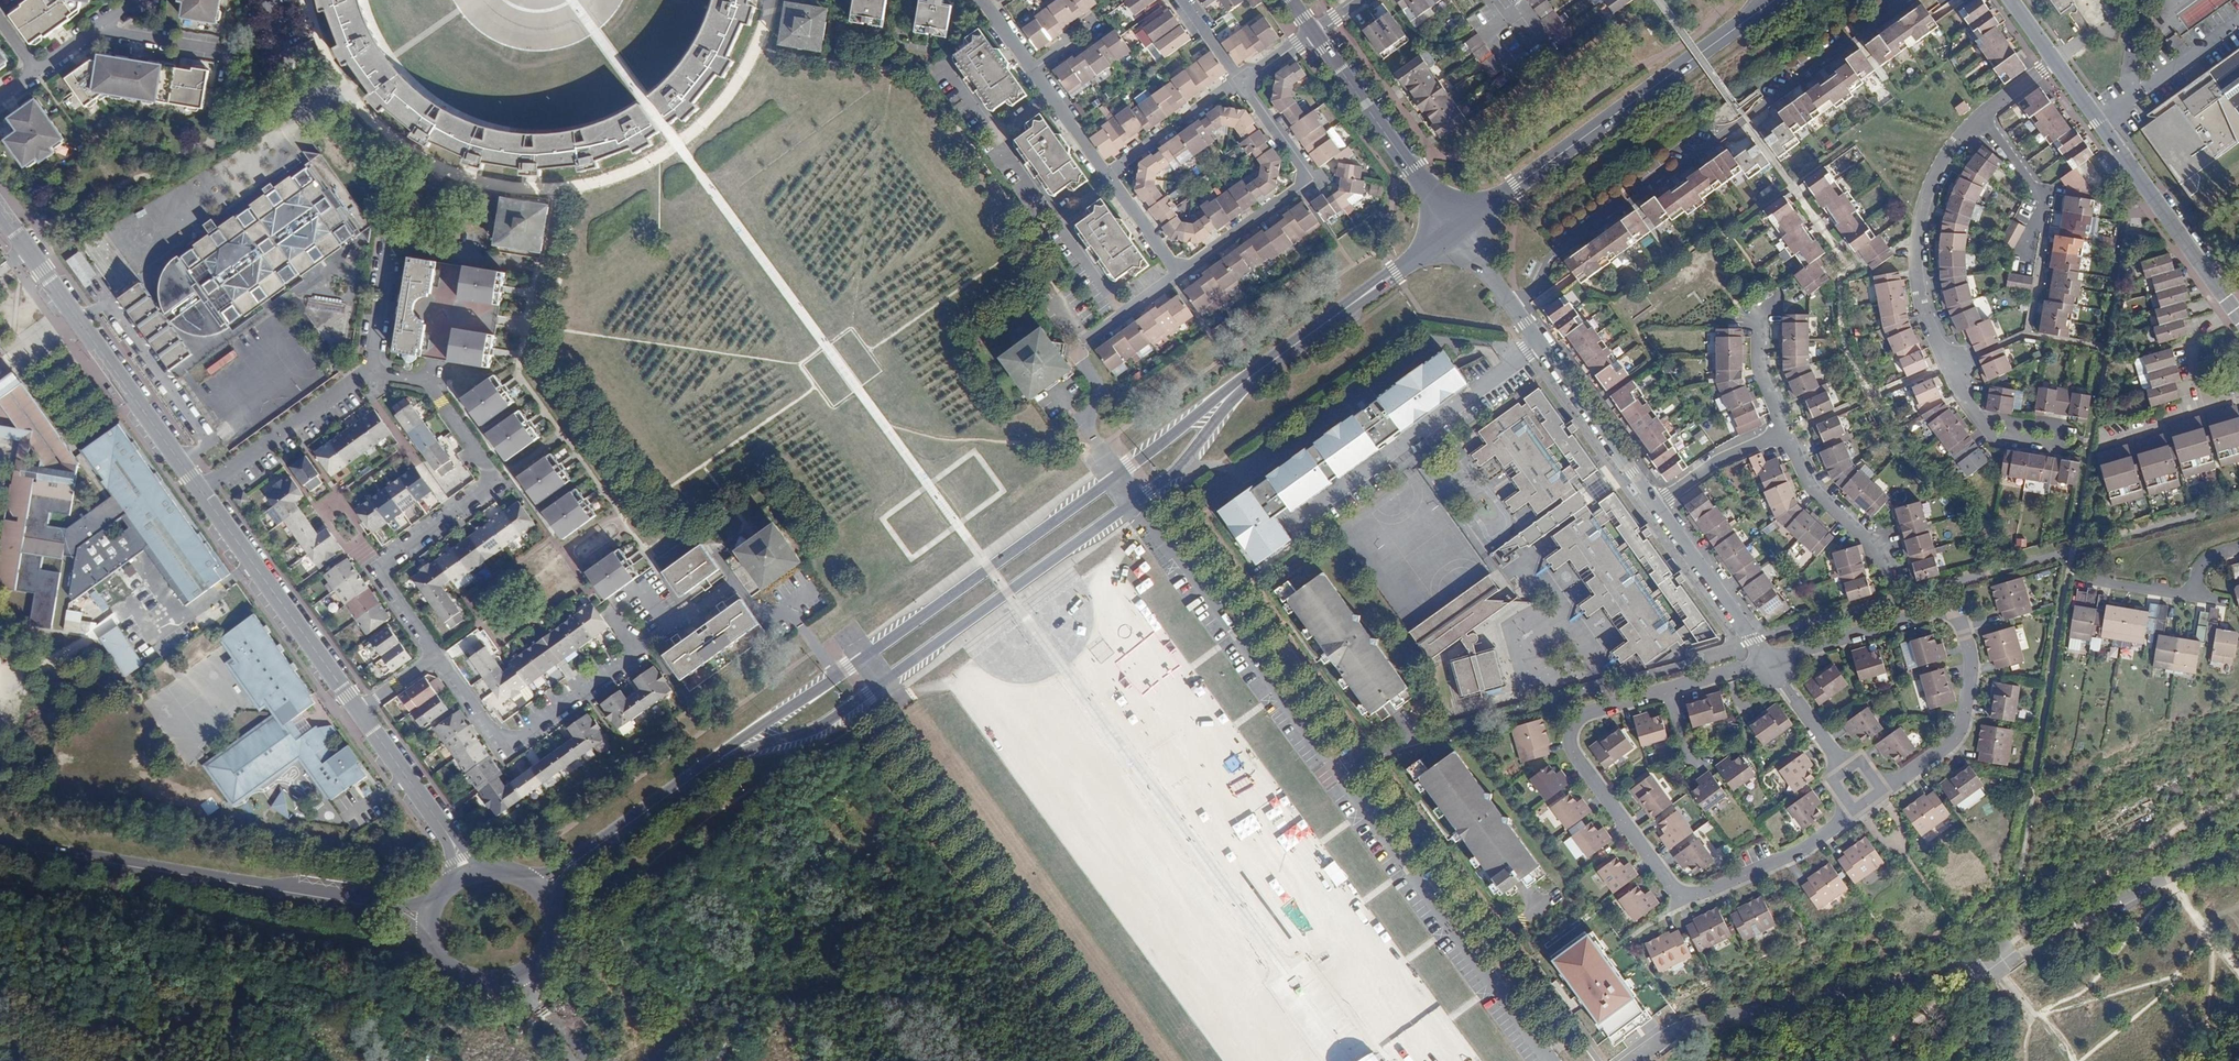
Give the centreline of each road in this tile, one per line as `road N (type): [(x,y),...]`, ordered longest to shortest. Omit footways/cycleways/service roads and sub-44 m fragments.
road 1 (residential): [(1118,475),(1551,1060)]
road 2 (secondary): [(1118,475),(569,867)]
road 3 (residential): [(1455,229),(1767,663)]
road 4 (residential): [(200,490),(371,373),(390,245),(525,266)]
road 5 (residential): [(445,833),(200,490)]
road 6 (secondary): [(1455,229),(1121,473)]
road 7 (secondary): [(1776,0),(1455,229)]
road 8 (residential): [(2012,0),(2238,317)]
road 9 (secondary): [(0,845),(383,906)]
road 10 (residential): [(200,490),(0,210)]
road 11 (residential): [(1180,272),(986,0)]
road 12 (residential): [(1180,272),(1313,180),(1243,82)]
road 13 (track): [(962,948),(921,976),(759,1012),(713,1060)]
road 14 (residential): [(1121,473),(1088,427),(1101,390),(1080,346),(1180,272)]
road 15 (tertiary): [(1315,33),(1455,229)]

